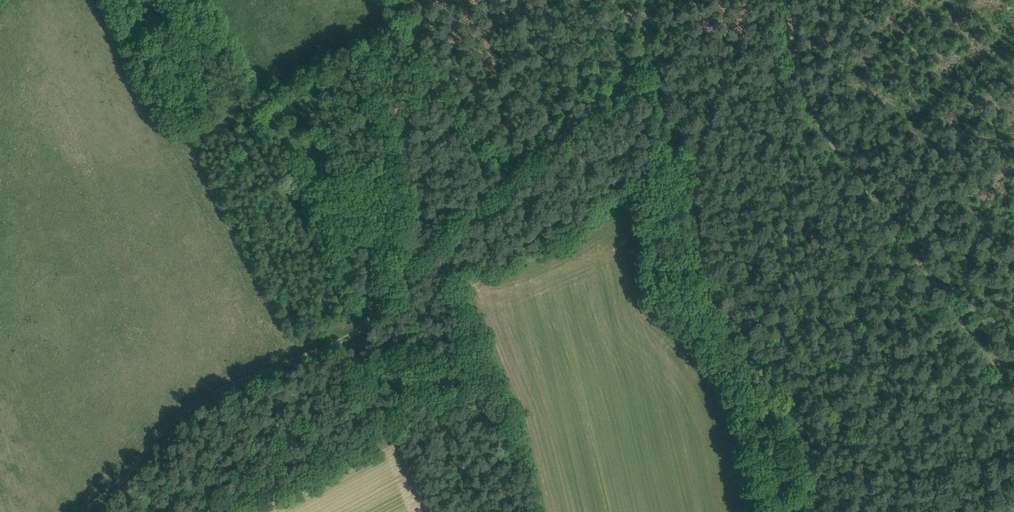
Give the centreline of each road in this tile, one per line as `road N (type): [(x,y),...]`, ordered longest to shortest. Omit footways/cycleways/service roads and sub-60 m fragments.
road 1 (track): [(96,511),(207,405),(376,325),(507,172)]

